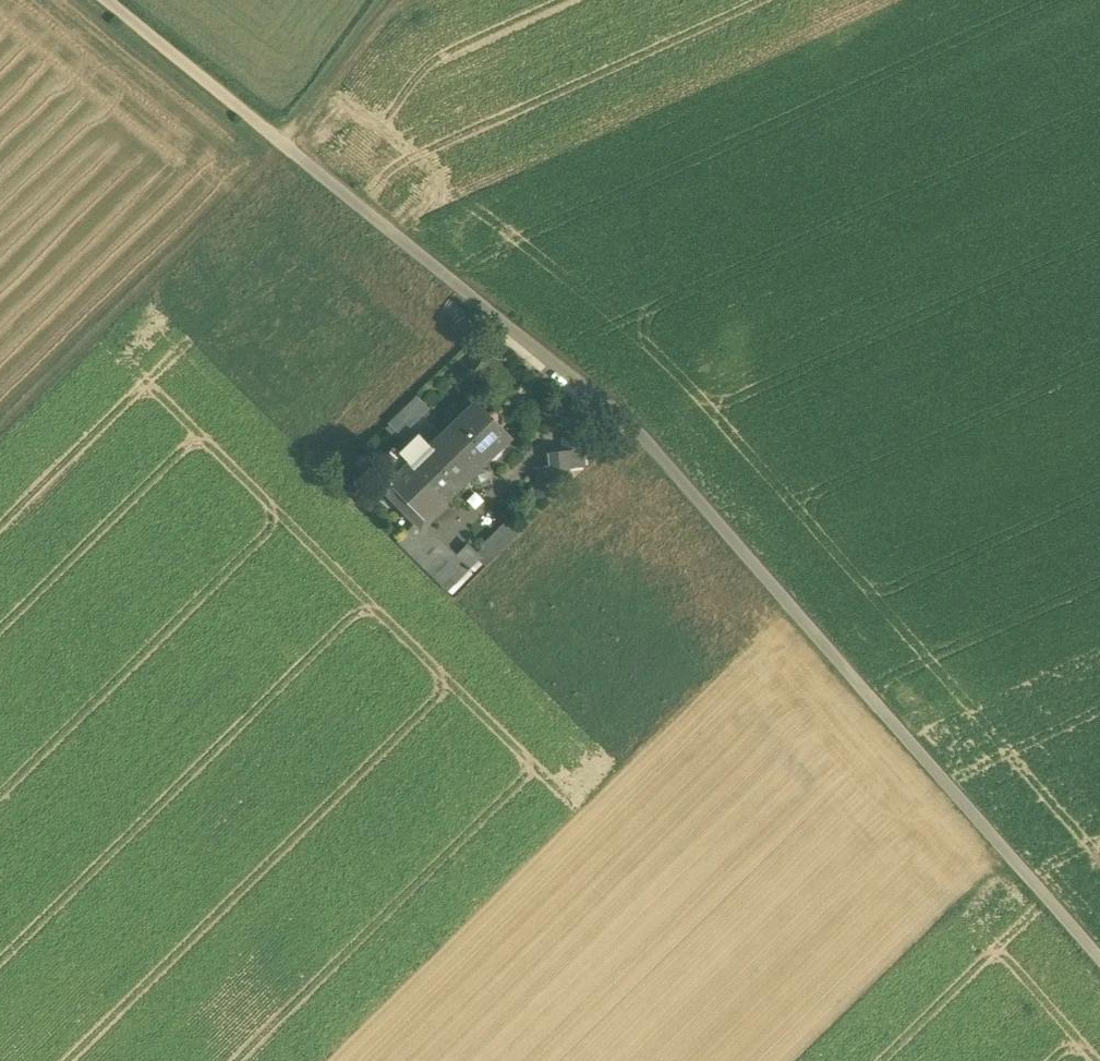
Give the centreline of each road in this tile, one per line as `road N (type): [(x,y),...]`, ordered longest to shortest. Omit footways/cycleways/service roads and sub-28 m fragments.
road 1 (track): [(108,0),(646,441),(1099,961)]
road 2 (track): [(282,140),(0,422)]
road 3 (track): [(453,535),(594,394)]
road 4 (track): [(282,140),(387,0)]

